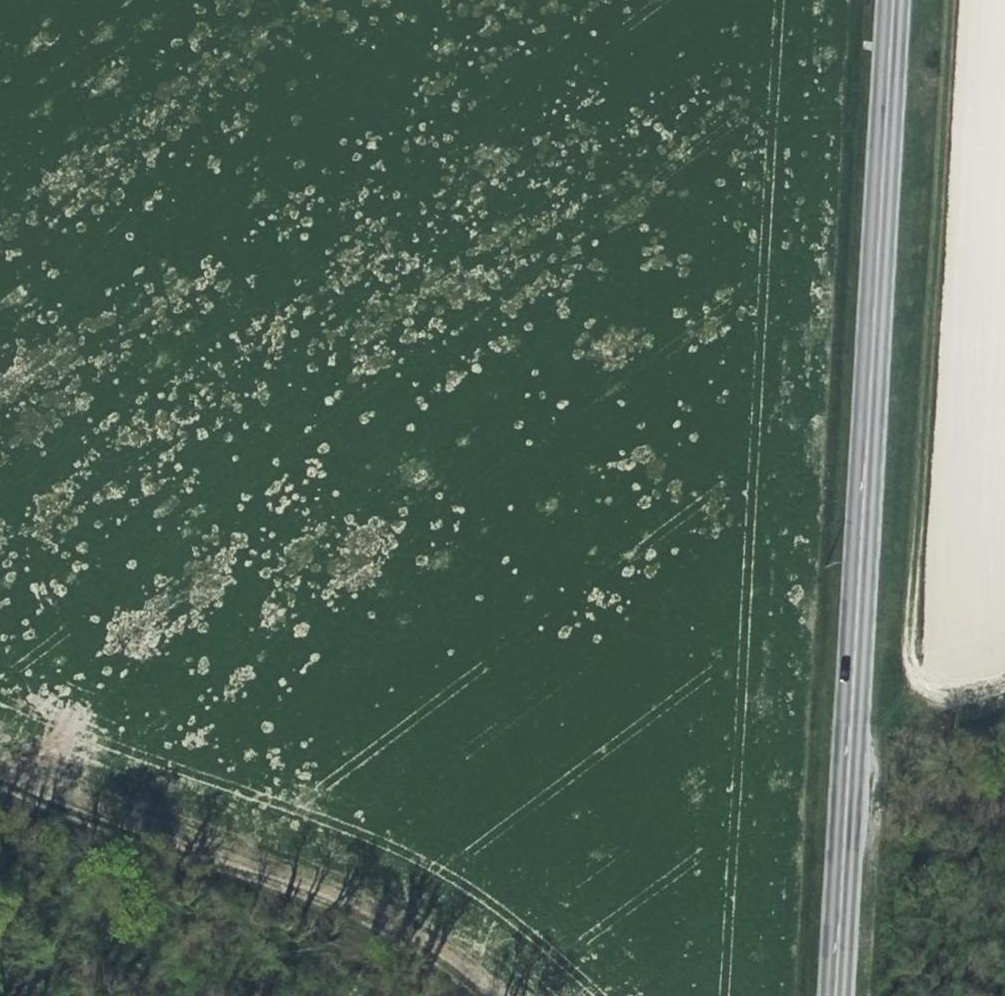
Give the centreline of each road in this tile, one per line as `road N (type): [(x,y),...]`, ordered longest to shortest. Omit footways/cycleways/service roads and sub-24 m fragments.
road 1 (primary): [(827,995),(894,0)]
road 2 (track): [(474,995),(370,927),(0,784)]

